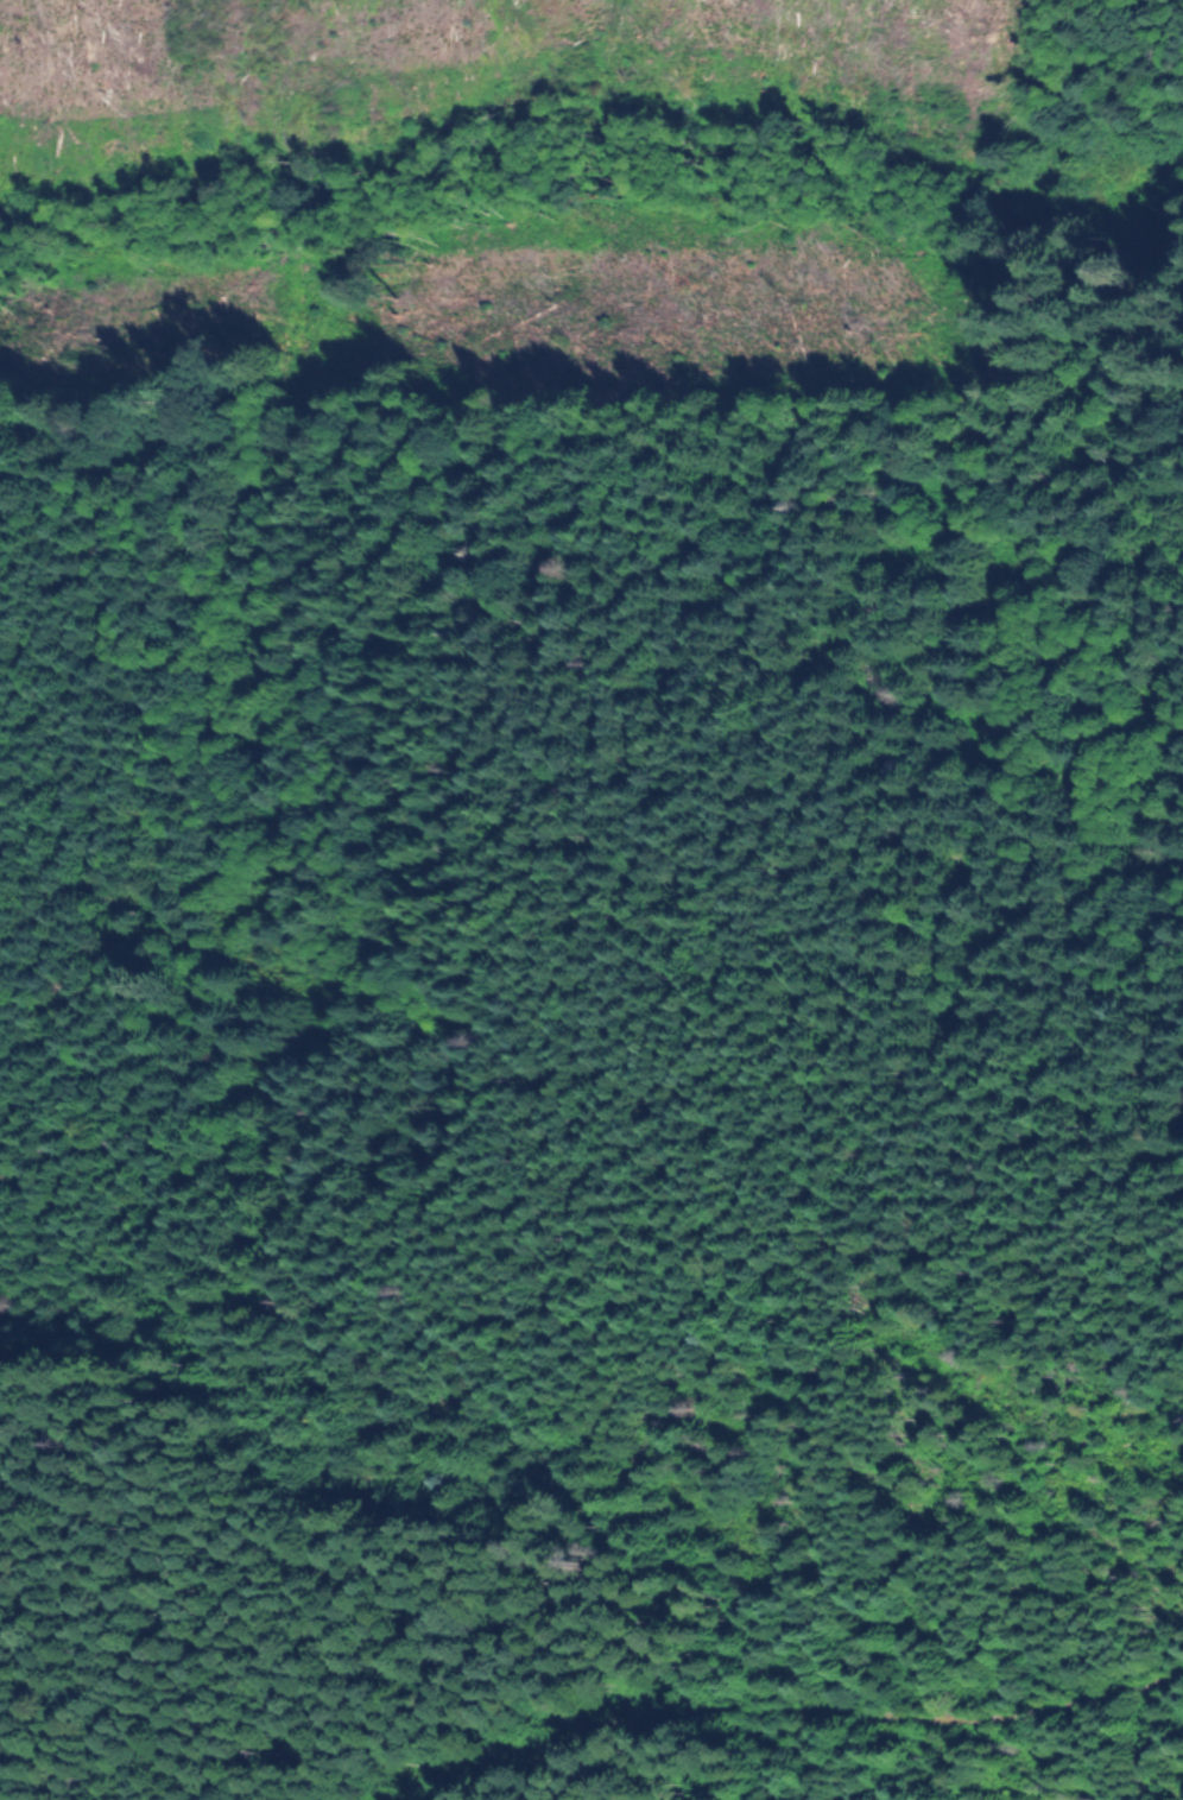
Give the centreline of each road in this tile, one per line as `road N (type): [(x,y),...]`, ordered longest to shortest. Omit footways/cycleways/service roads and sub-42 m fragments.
road 1 (track): [(1182,1674),(995,1719),(621,1710),(527,1743),(413,1799)]

